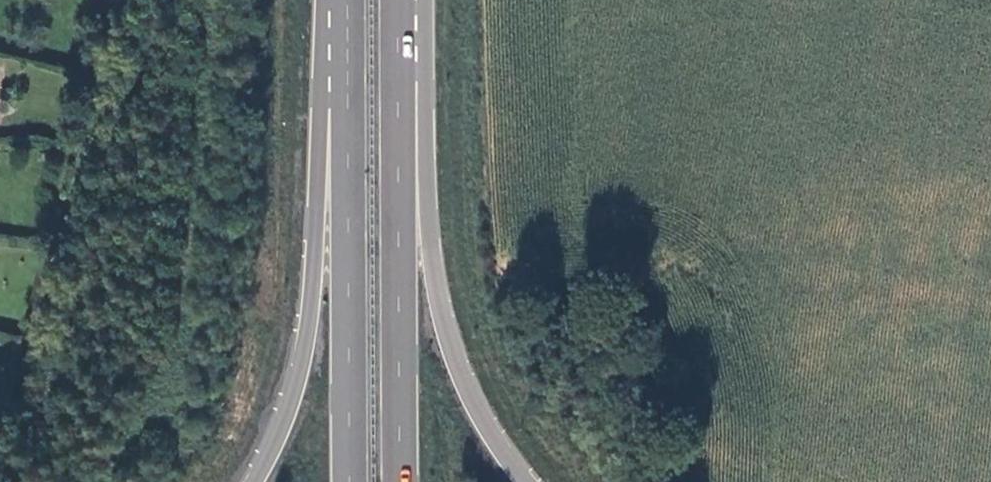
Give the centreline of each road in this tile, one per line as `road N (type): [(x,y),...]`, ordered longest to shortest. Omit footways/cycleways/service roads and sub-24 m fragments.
road 1 (trunk): [(526,481),(485,421),(439,299),(428,231),(423,0)]
road 2 (trunk): [(327,0),(305,333),(287,405),(249,481)]
road 3 (trunk): [(400,481),(397,0)]
road 4 (trunk): [(347,0),(350,481)]

